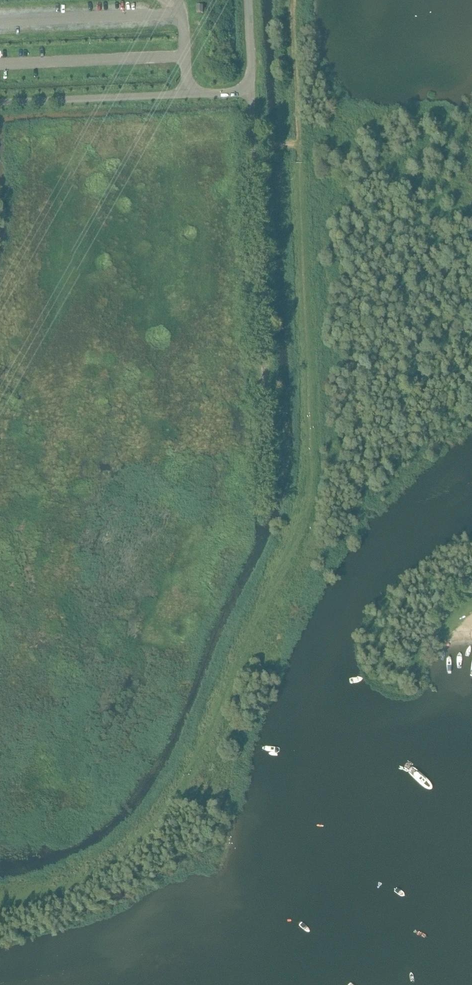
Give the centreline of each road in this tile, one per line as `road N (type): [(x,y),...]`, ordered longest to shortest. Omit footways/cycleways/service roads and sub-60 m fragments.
road 1 (track): [(0,893),(84,865),(139,830),(174,782),(307,511),(299,155),(293,146),(259,141),(252,92)]
road 2 (unclassified): [(0,102),(252,92),(248,0)]

